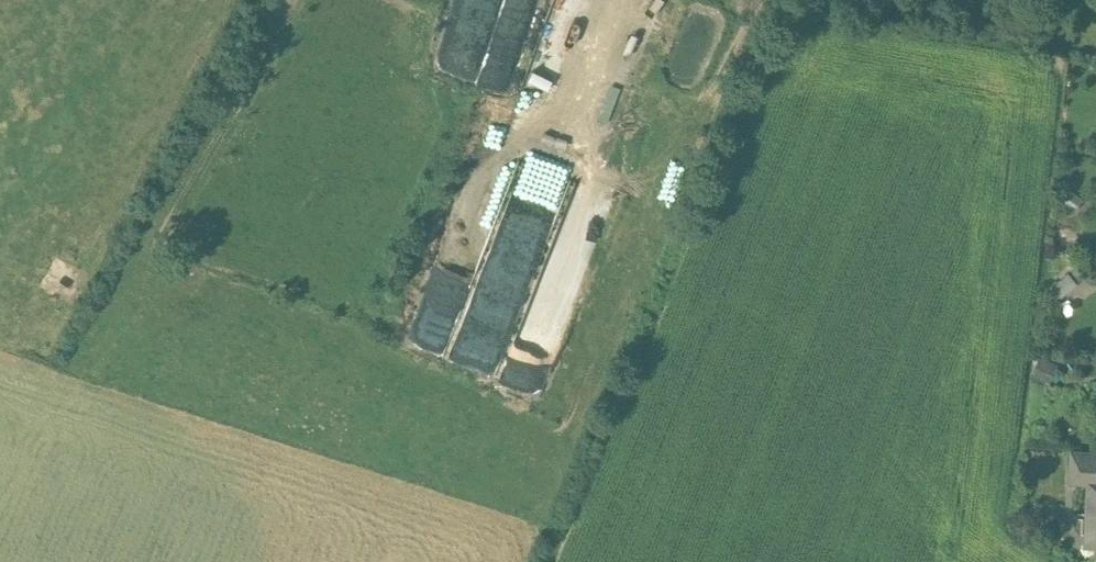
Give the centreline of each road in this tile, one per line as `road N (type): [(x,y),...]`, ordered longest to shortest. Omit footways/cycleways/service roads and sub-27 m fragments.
road 1 (track): [(616,0),(501,292)]

